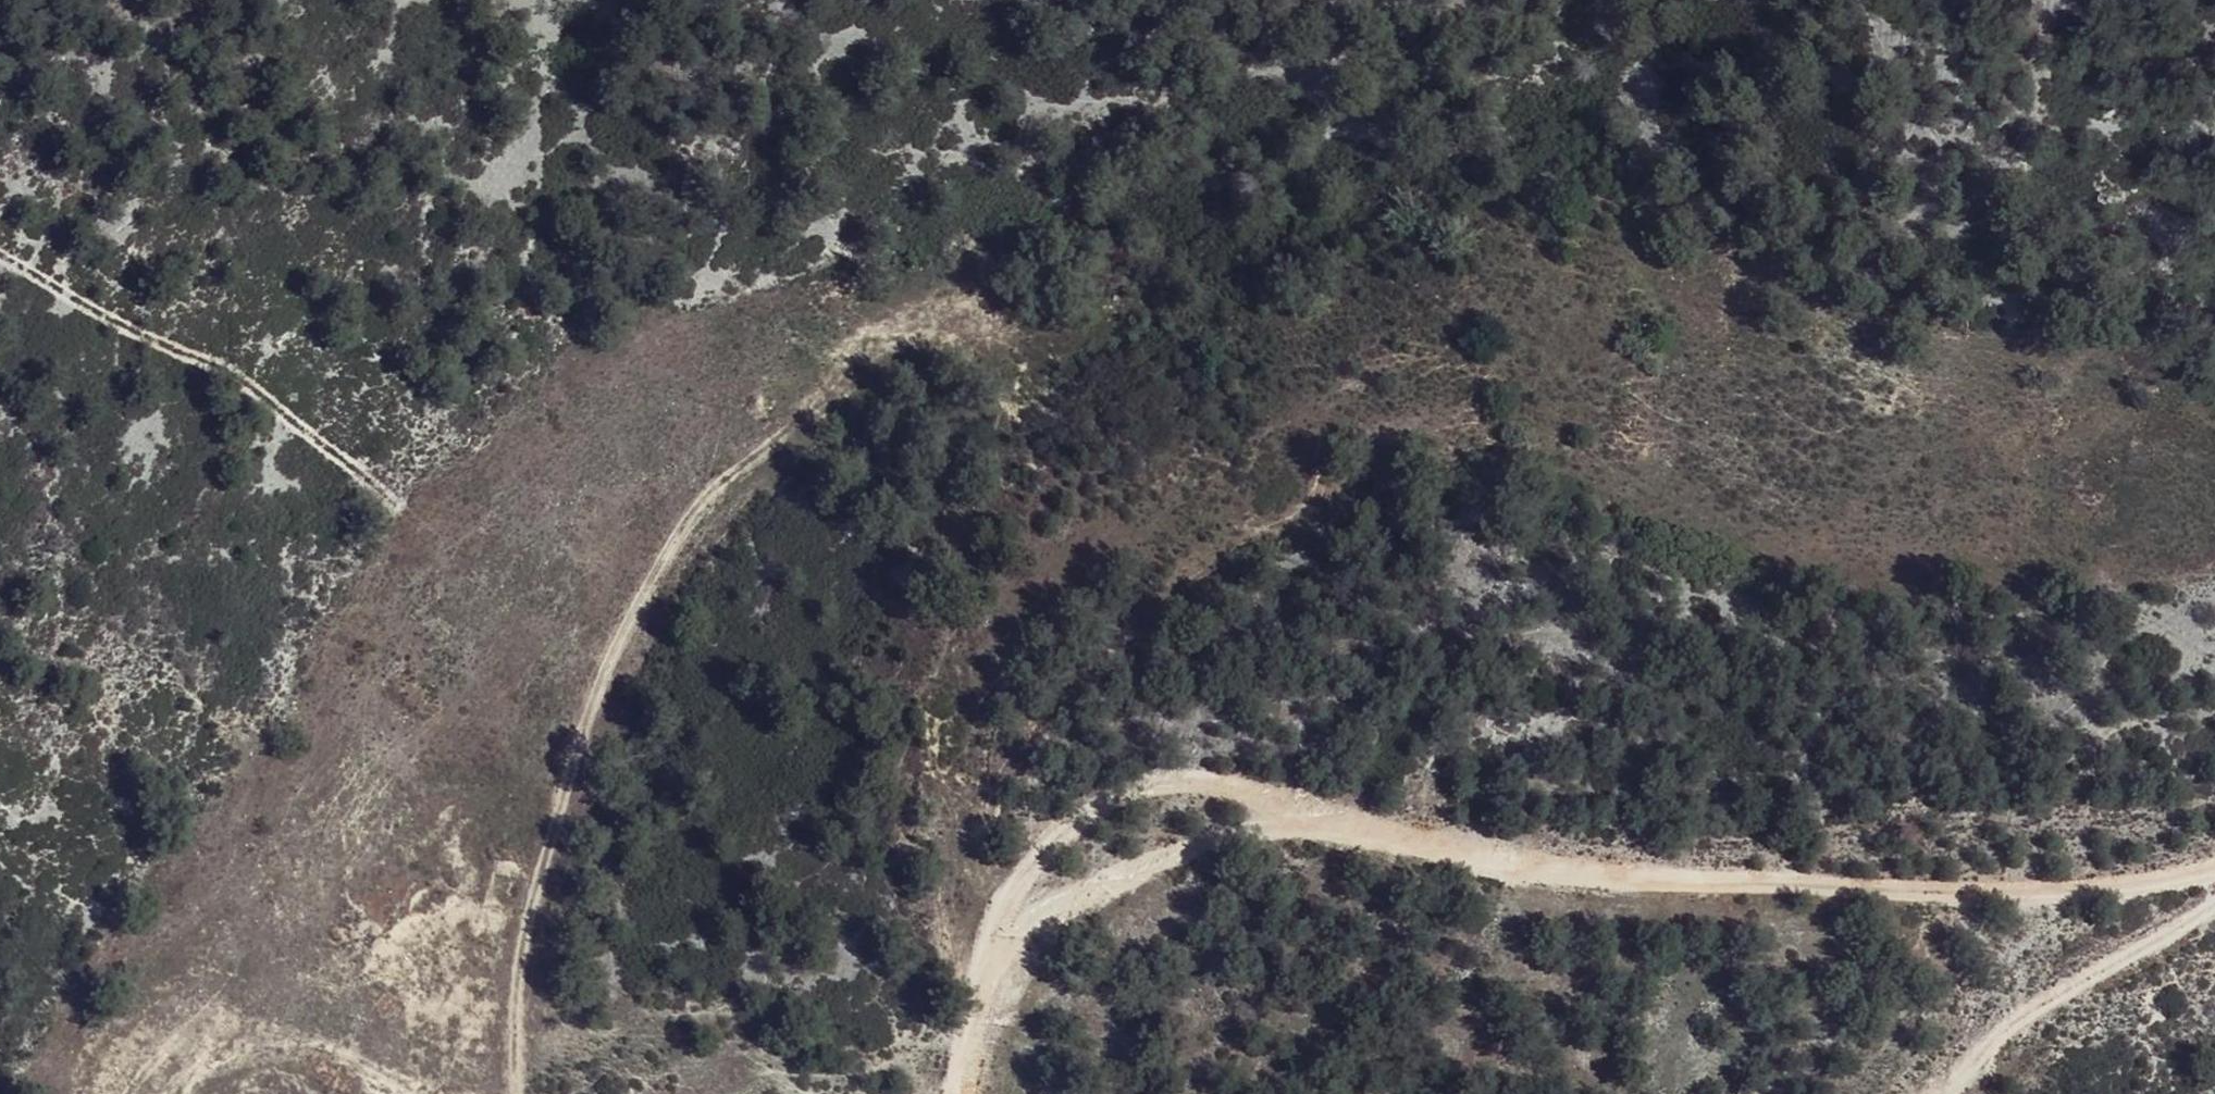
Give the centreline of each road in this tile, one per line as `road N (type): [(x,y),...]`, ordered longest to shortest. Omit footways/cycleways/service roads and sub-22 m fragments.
road 1 (track): [(2214,871),(1976,894),(1686,880),(1523,854),(1325,806),(1206,798),(1123,808),(1056,853),(1003,961),(985,1093)]
road 2 (track): [(1944,1093),(2055,998),(2214,913)]

